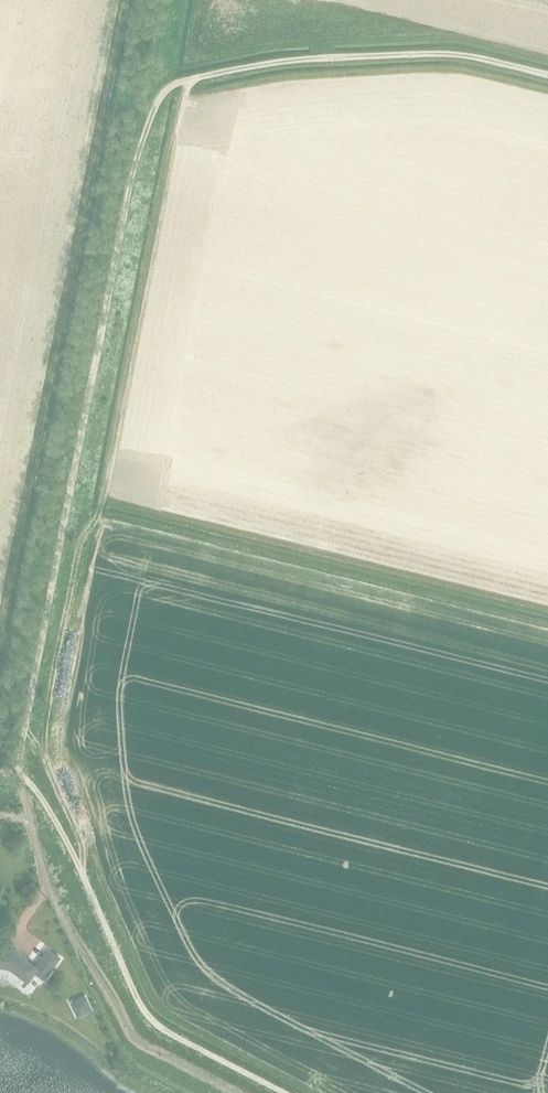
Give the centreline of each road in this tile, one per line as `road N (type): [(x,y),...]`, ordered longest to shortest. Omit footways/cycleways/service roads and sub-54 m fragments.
road 1 (unclassified): [(547,76),(448,54),(355,57),(183,81),(154,103),(136,144),(19,775)]
road 2 (track): [(19,775),(33,785),(63,834),(142,1004),(187,1043),(284,1092)]

